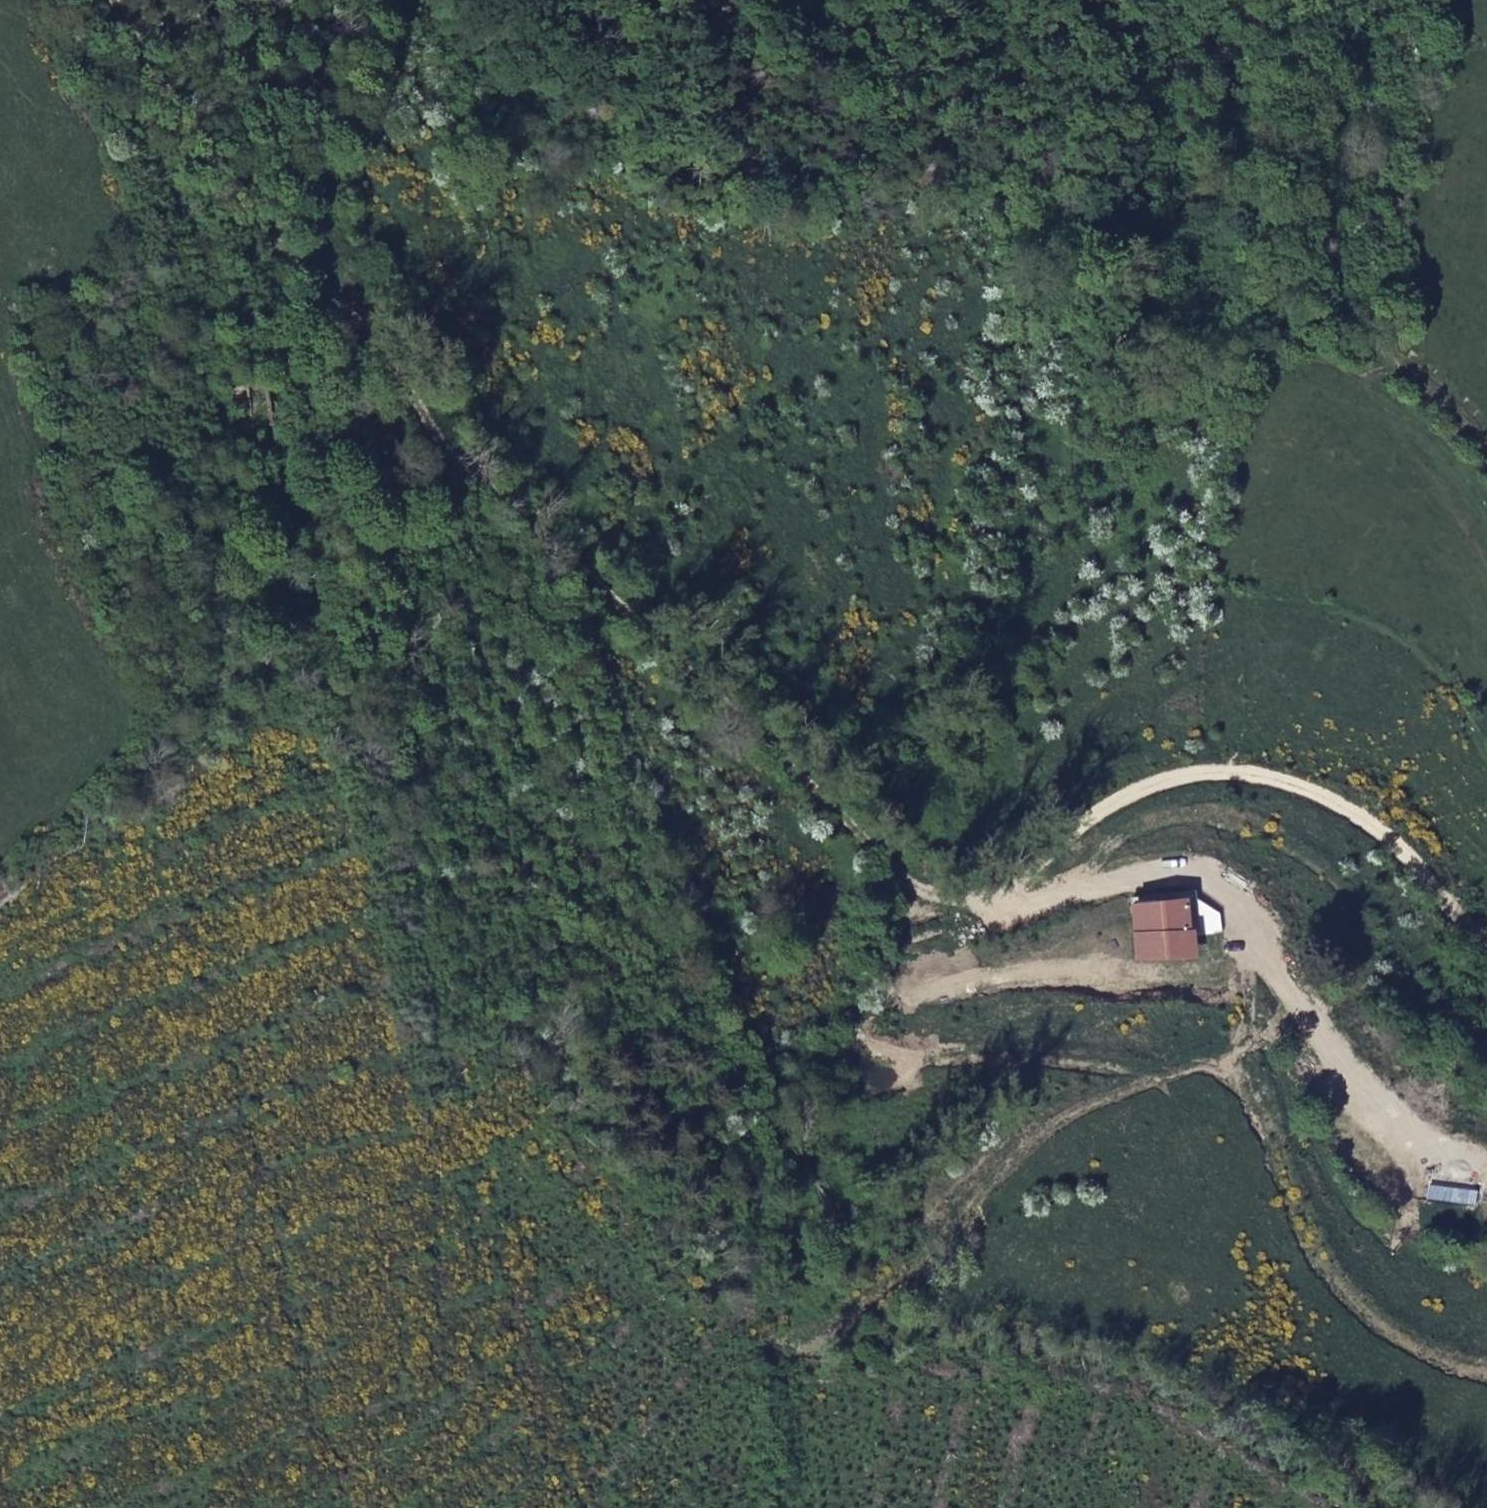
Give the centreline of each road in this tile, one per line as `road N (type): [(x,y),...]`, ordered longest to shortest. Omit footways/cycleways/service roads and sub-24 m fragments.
road 1 (unclassified): [(997,894),(1104,810),(1168,779),(1222,772),(1324,797),(1377,828),(1486,934)]

